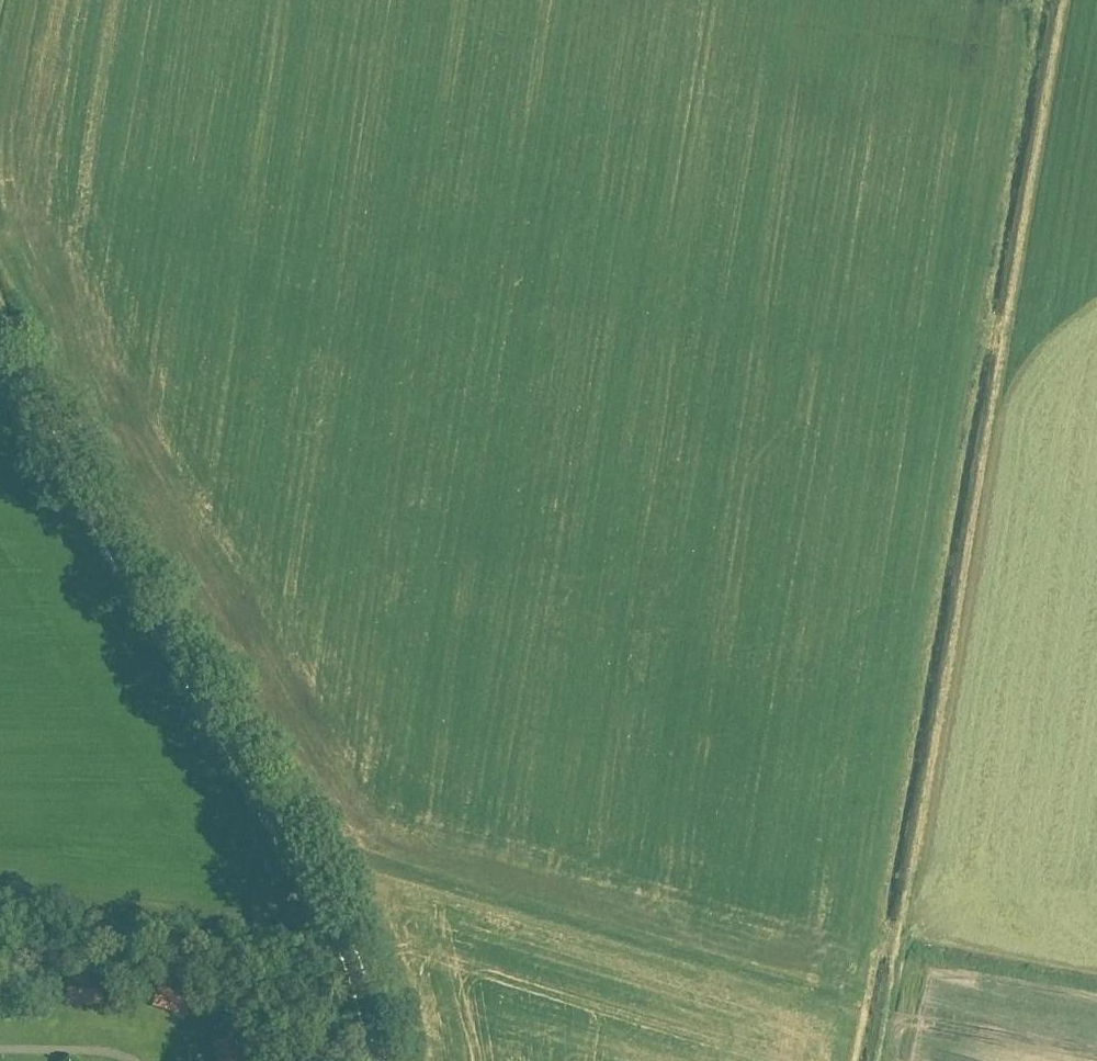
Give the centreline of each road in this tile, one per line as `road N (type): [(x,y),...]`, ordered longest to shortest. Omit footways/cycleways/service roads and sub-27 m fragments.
road 1 (unclassified): [(376,1060),(356,976),(322,900),(0,353)]

